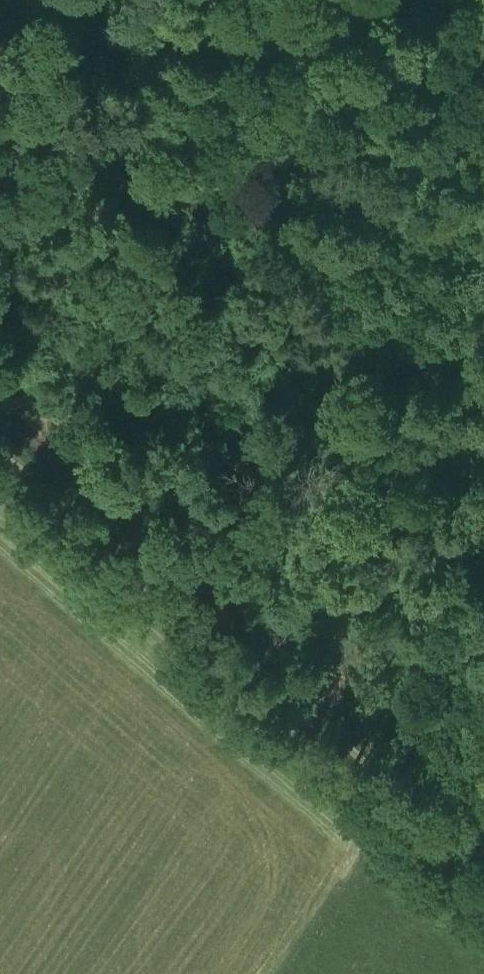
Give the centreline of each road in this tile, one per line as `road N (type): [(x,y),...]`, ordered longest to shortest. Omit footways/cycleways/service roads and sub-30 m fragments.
road 1 (track): [(0,452),(483,868)]

